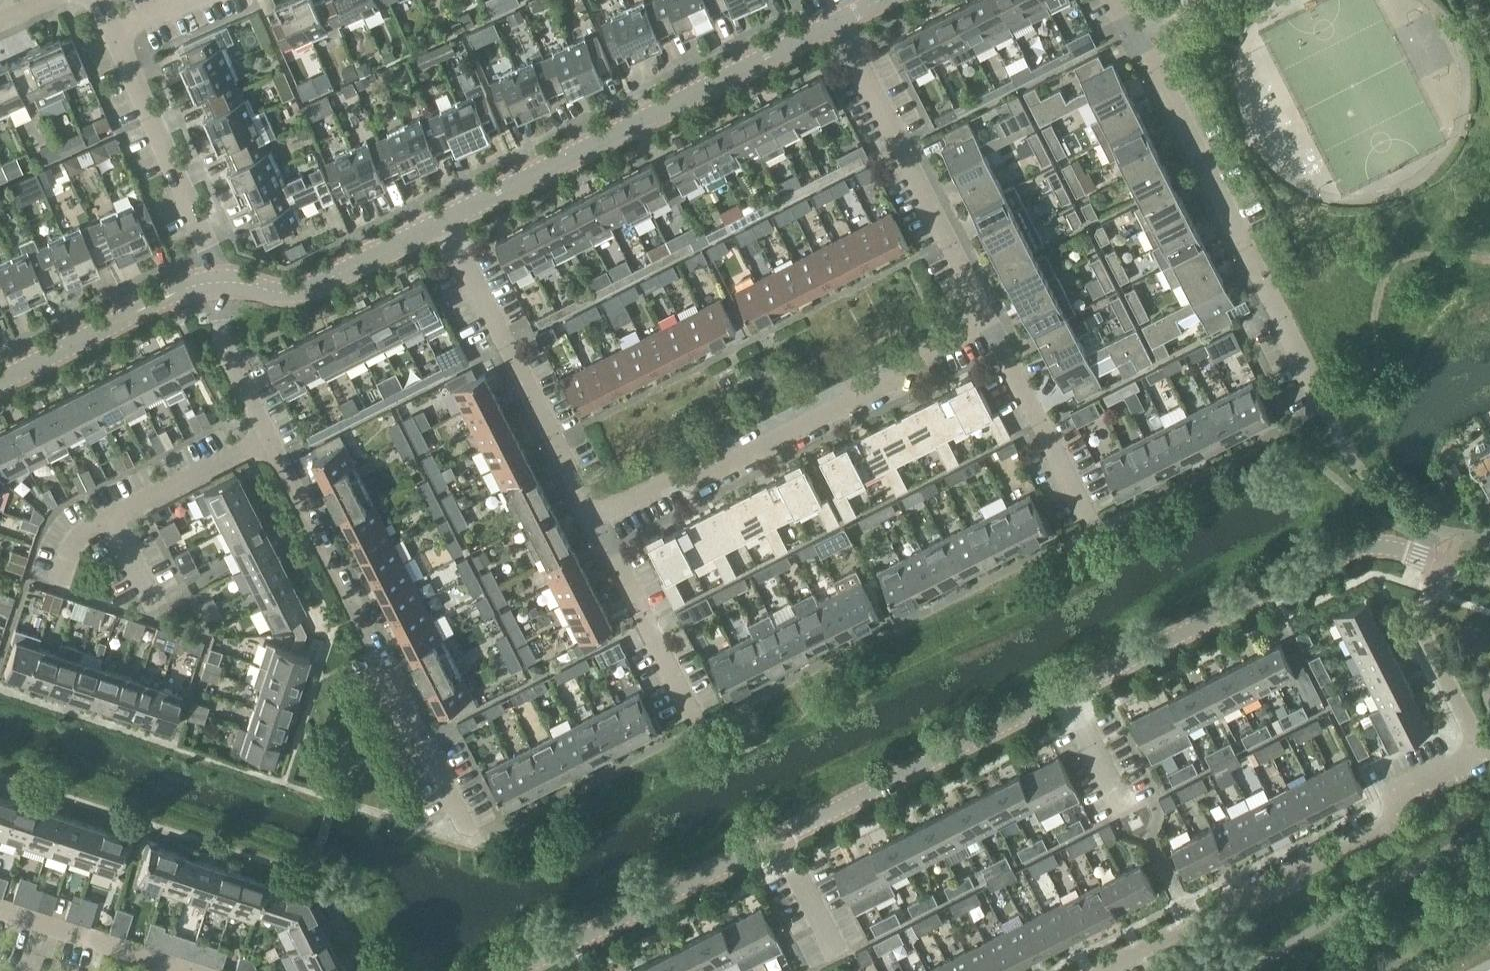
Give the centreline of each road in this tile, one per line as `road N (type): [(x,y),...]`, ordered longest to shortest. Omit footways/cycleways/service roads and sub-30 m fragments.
road 1 (residential): [(518,970),(779,847),(1329,564),(1378,551),(1444,566)]
road 2 (residential): [(1121,970),(1374,833),(1393,798),(1462,767),(1471,744),(1421,636),(1444,566)]
road 3 (residential): [(1326,406),(1115,0)]
road 4 (residential): [(596,525),(674,485),(704,484),(895,390),(916,362),(989,325)]
road 5 (residential): [(469,844),(274,445)]
road 6 (unclassified): [(446,219),(837,21)]
road 7 (residential): [(596,525),(446,219)]
road 8 (residential): [(989,325),(837,21)]
road 9 (residential): [(218,285),(115,39)]
road 10 (unclassified): [(218,285),(306,286),(446,219)]
road 11 (unclassified): [(0,387),(218,285)]
road 12 (residential): [(703,731),(596,525)]
road 13 (residential): [(1093,527),(989,325)]
road 14 (residential): [(0,912),(185,970)]
road 15 (residential): [(109,522),(274,445)]
road 16 (residential): [(274,445),(224,349),(218,285)]

